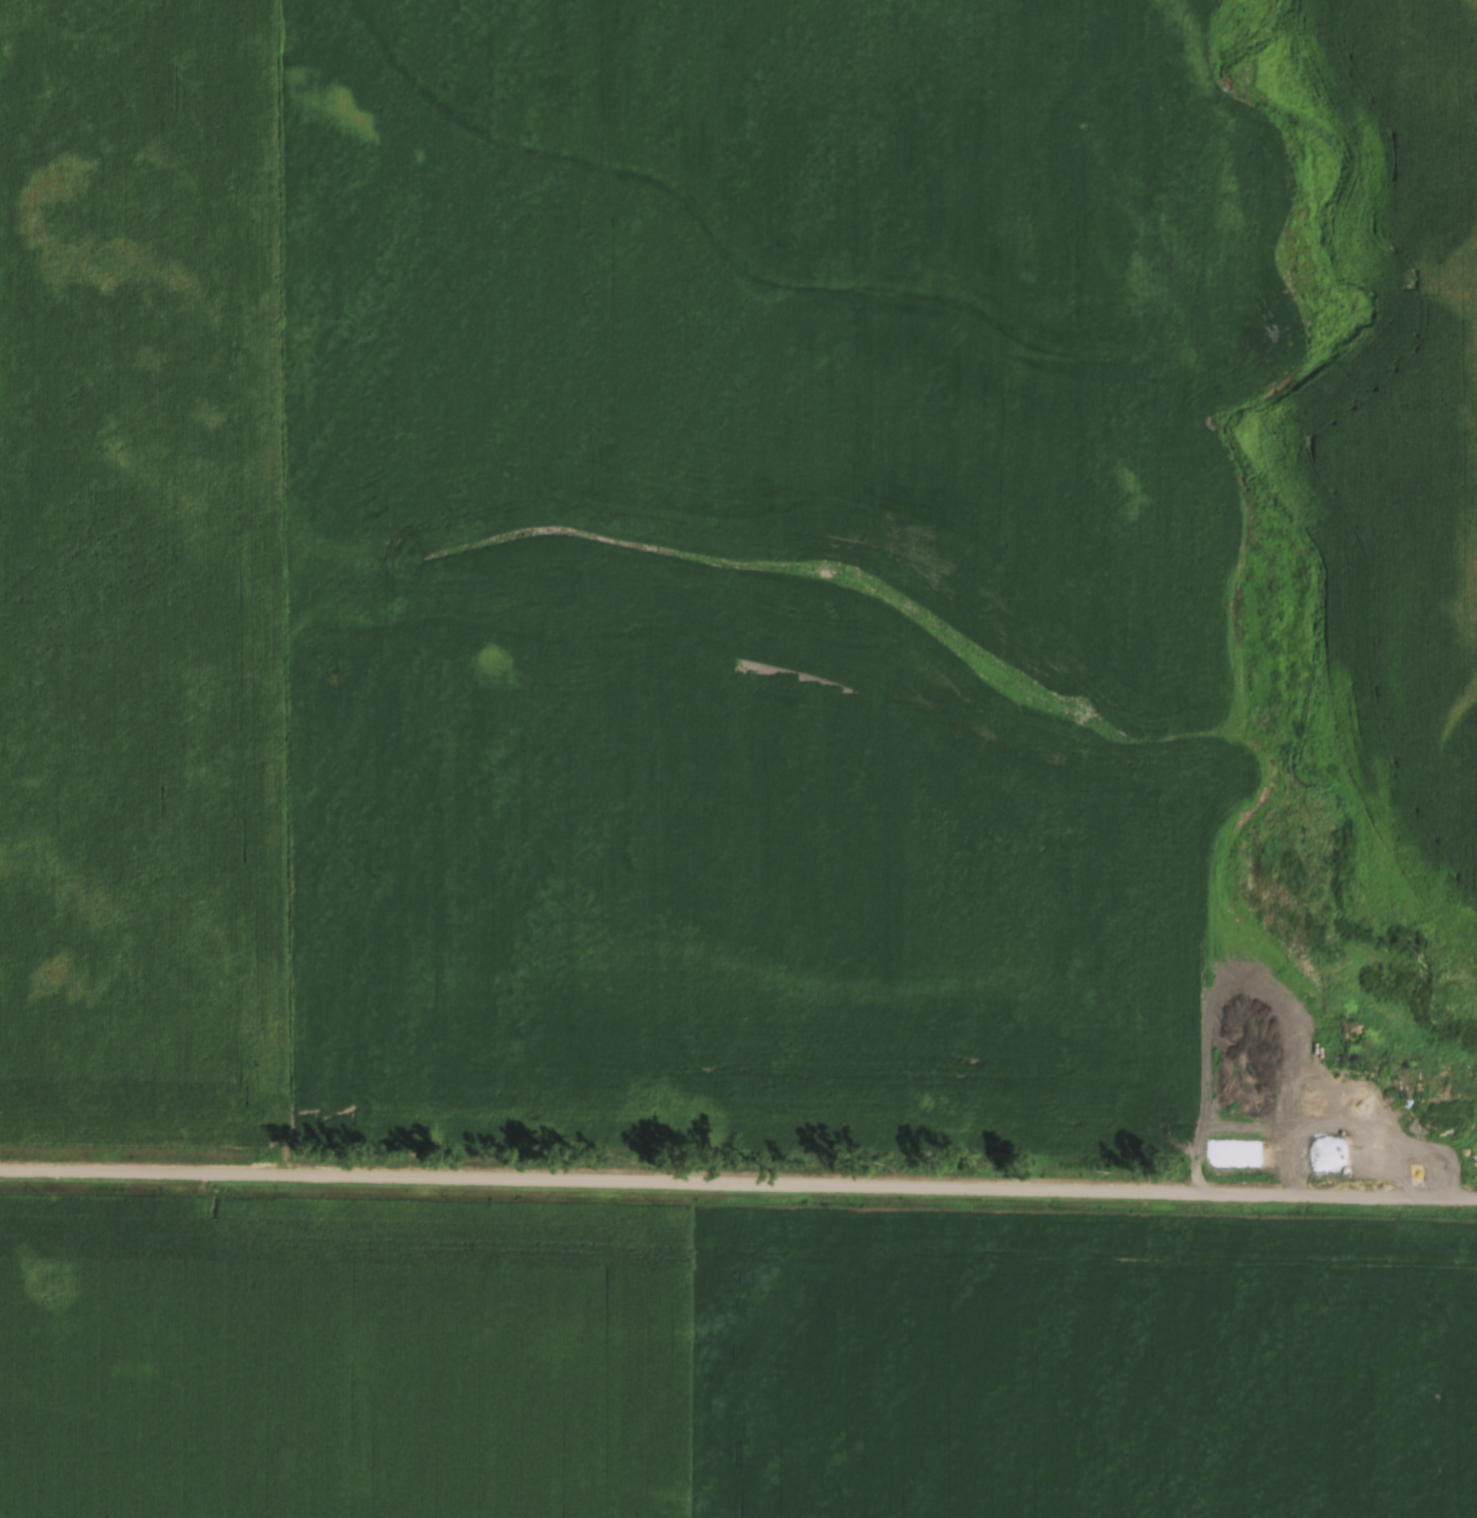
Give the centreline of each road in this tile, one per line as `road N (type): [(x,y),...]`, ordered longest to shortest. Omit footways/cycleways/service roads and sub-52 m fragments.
road 1 (residential): [(1476,1199),(0,1172)]

